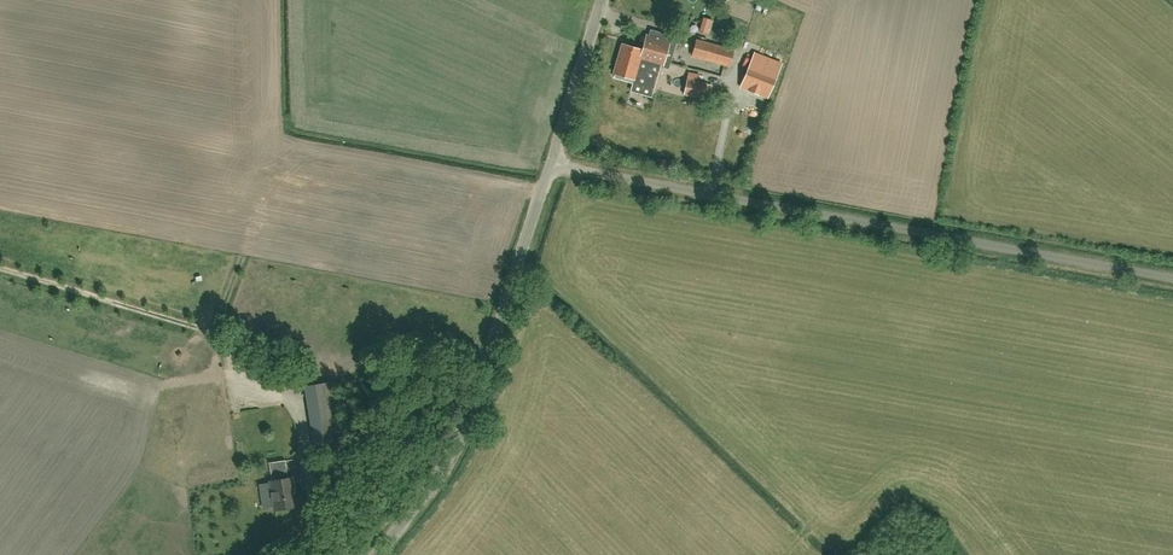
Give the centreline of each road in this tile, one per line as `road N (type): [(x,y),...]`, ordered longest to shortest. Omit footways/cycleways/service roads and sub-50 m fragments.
road 1 (unclassified): [(1172,286),(550,164)]
road 2 (unclassified): [(366,554),(442,455),(550,164)]
road 3 (unclassified): [(550,164),(602,0)]

